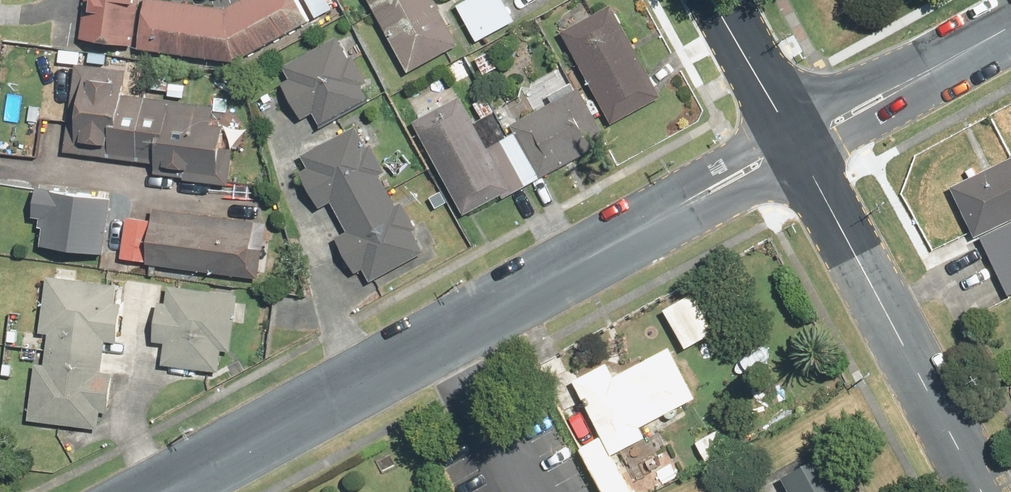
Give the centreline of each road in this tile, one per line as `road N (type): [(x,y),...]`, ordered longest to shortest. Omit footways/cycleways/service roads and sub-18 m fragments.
road 1 (residential): [(158,491),(795,142)]
road 2 (secondary): [(795,142),(982,491)]
road 3 (residential): [(795,142),(1010,24)]
road 4 (secondary): [(717,0),(795,142)]

